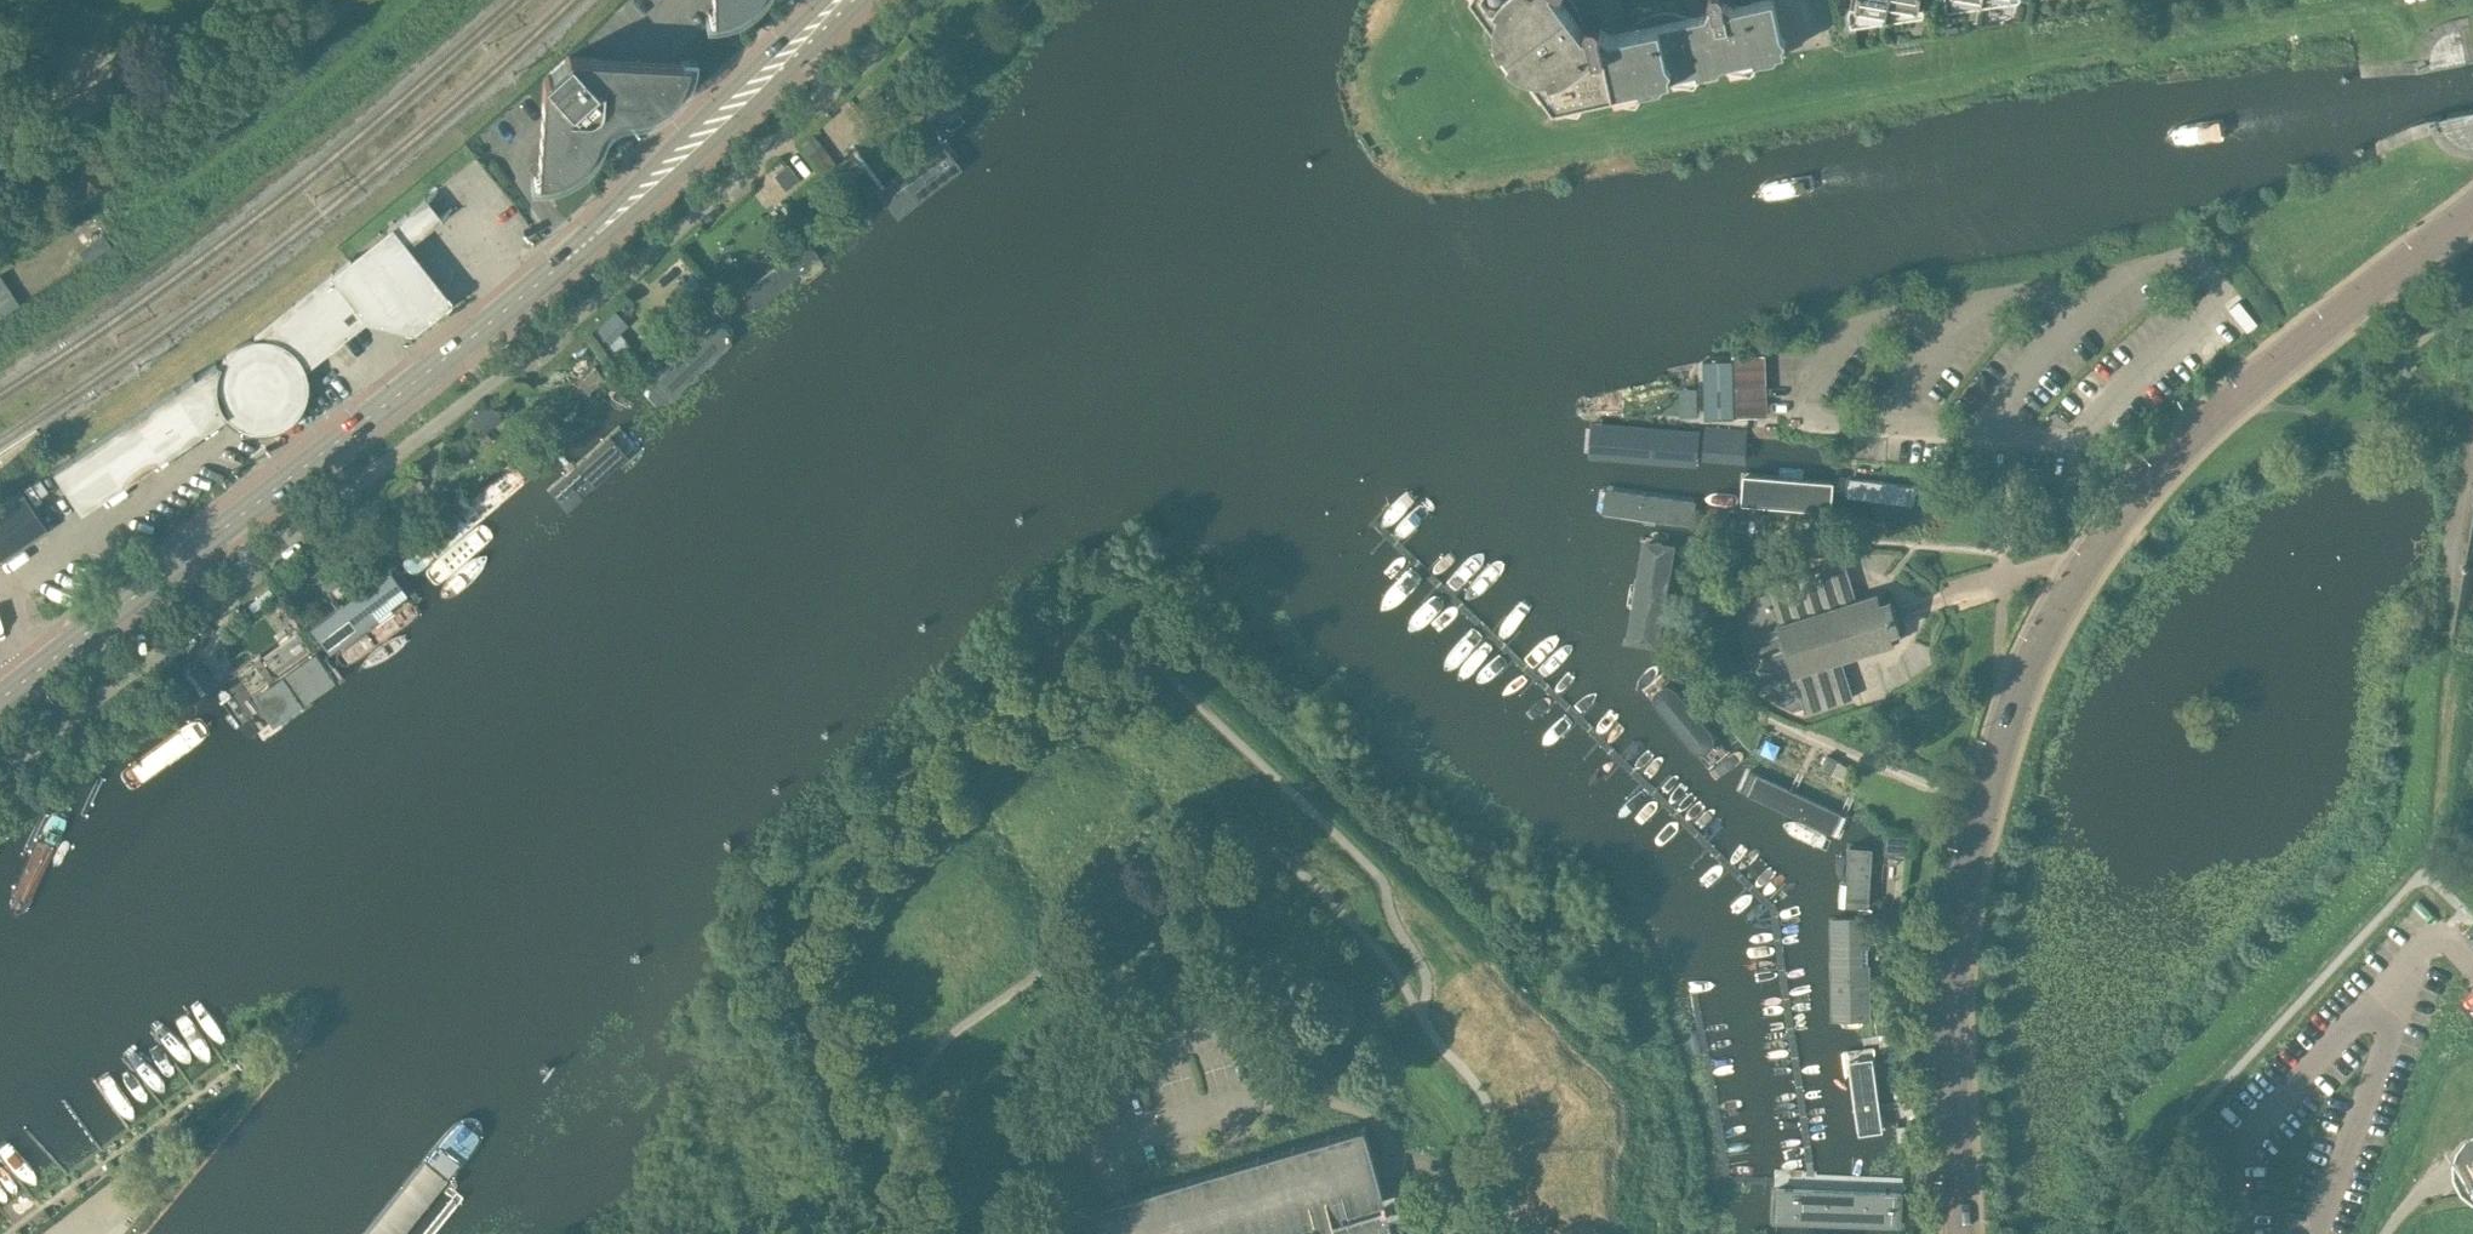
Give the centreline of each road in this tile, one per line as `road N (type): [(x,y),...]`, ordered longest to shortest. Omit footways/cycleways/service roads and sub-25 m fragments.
road 1 (residential): [(1962,1233),(1959,958),(1971,853),(2000,739),(2049,622),(2098,544),(2180,449),(2472,215)]
road 2 (residential): [(258,562),(625,276),(830,93)]
road 3 (secondary): [(566,259),(227,524)]
road 4 (residential): [(0,765),(170,644),(206,599),(258,562)]
road 5 (secondary): [(566,259),(625,218),(801,60)]
road 6 (secondary): [(783,40),(566,259)]
road 7 (secondary): [(227,524),(0,697)]

